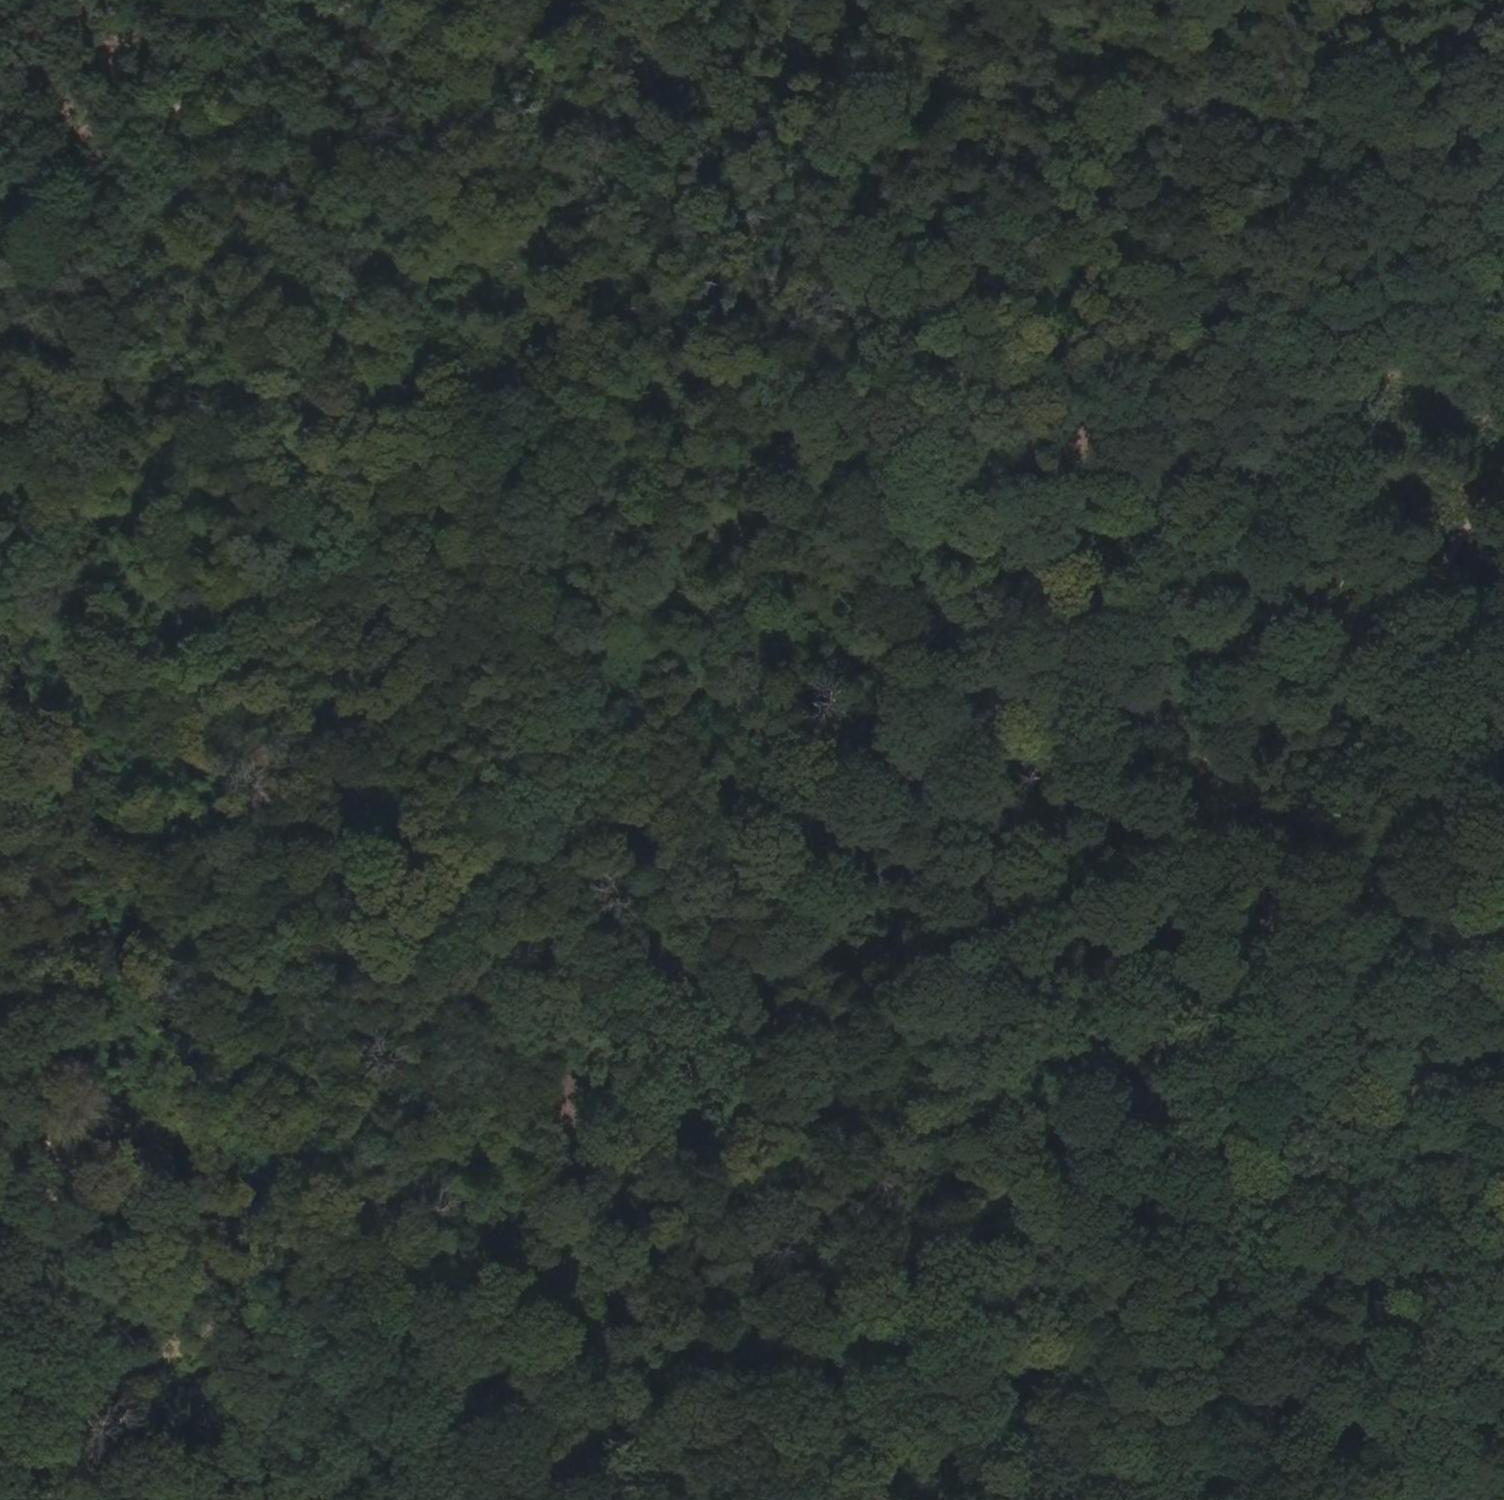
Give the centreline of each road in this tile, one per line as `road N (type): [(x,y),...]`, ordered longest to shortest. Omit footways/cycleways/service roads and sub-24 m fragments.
road 1 (track): [(0,227),(359,0)]
road 2 (track): [(1503,1414),(1312,1499)]

